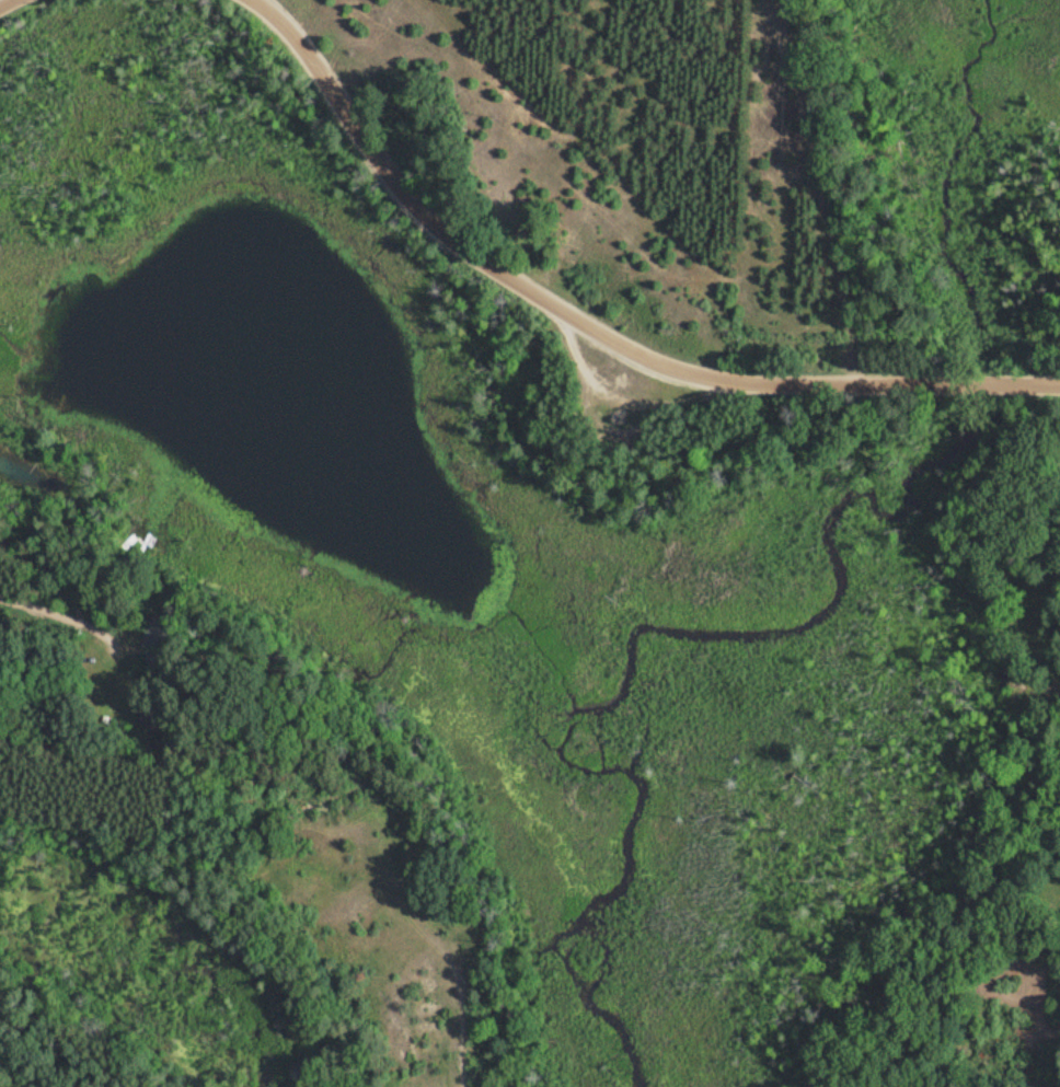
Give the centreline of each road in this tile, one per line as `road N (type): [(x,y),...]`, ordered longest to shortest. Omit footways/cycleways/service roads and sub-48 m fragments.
road 1 (residential): [(261,0),(375,159),(437,227),(538,294),(681,373),(768,390),(849,380),(1059,387)]
road 2 (residential): [(760,0),(849,380)]
road 3 (residential): [(0,572),(115,662)]

